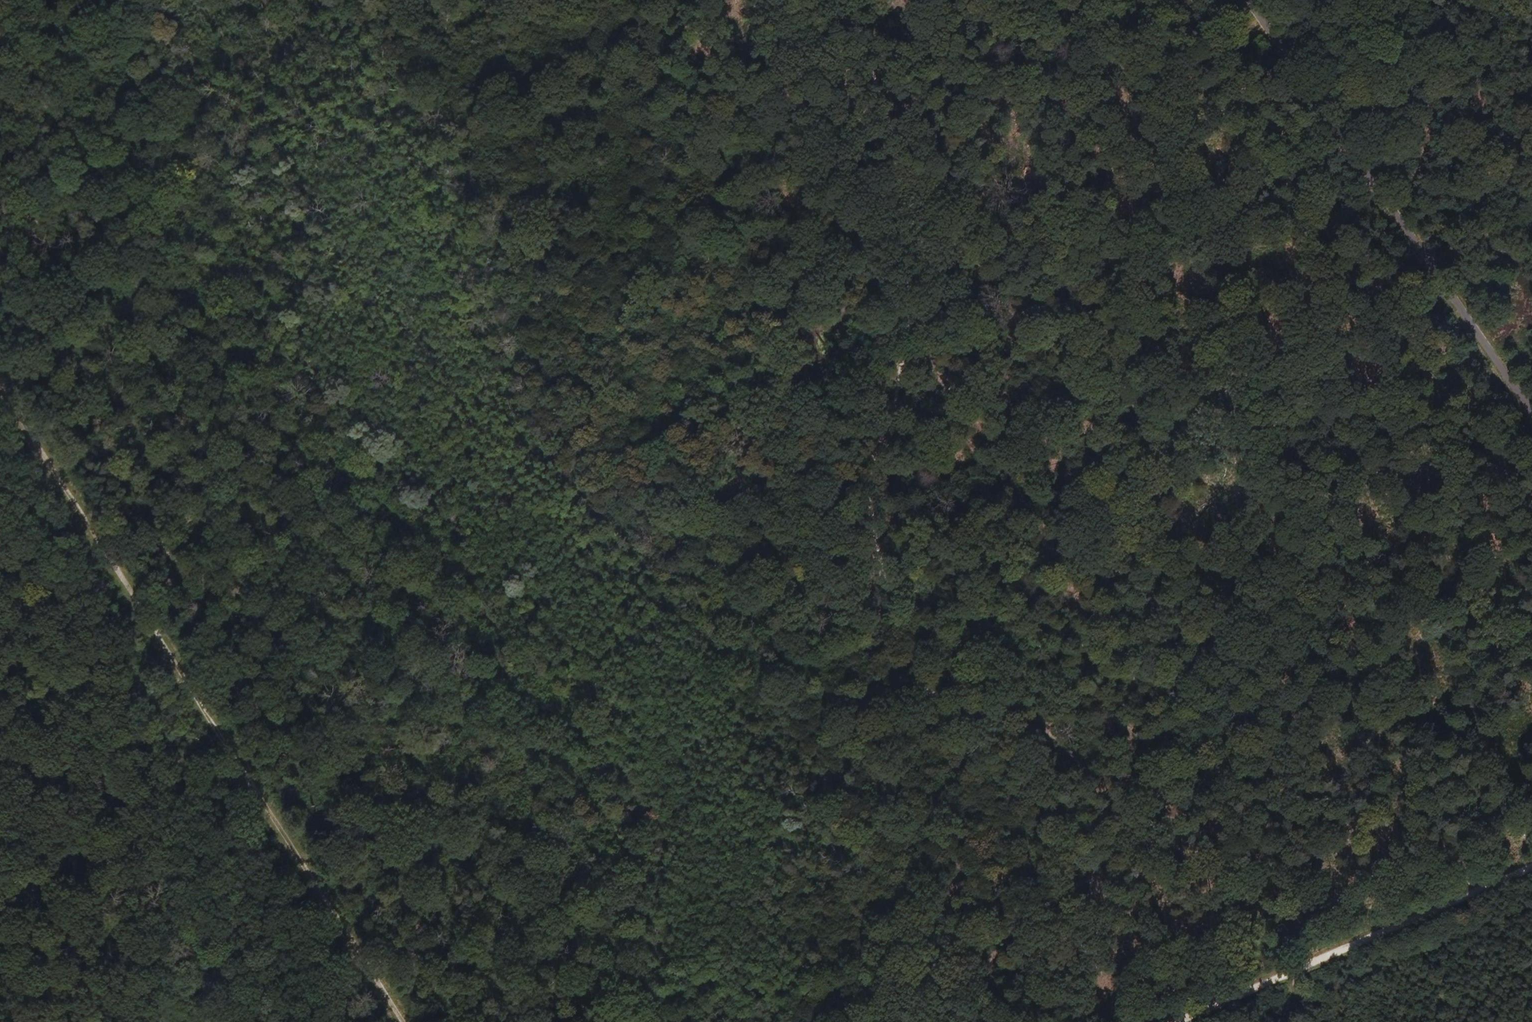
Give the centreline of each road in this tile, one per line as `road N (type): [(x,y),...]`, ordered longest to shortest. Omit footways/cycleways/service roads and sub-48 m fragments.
road 1 (track): [(399,1021),(0,391)]
road 2 (track): [(1248,0),(1531,417)]
road 3 (track): [(1171,1021),(1531,866)]

